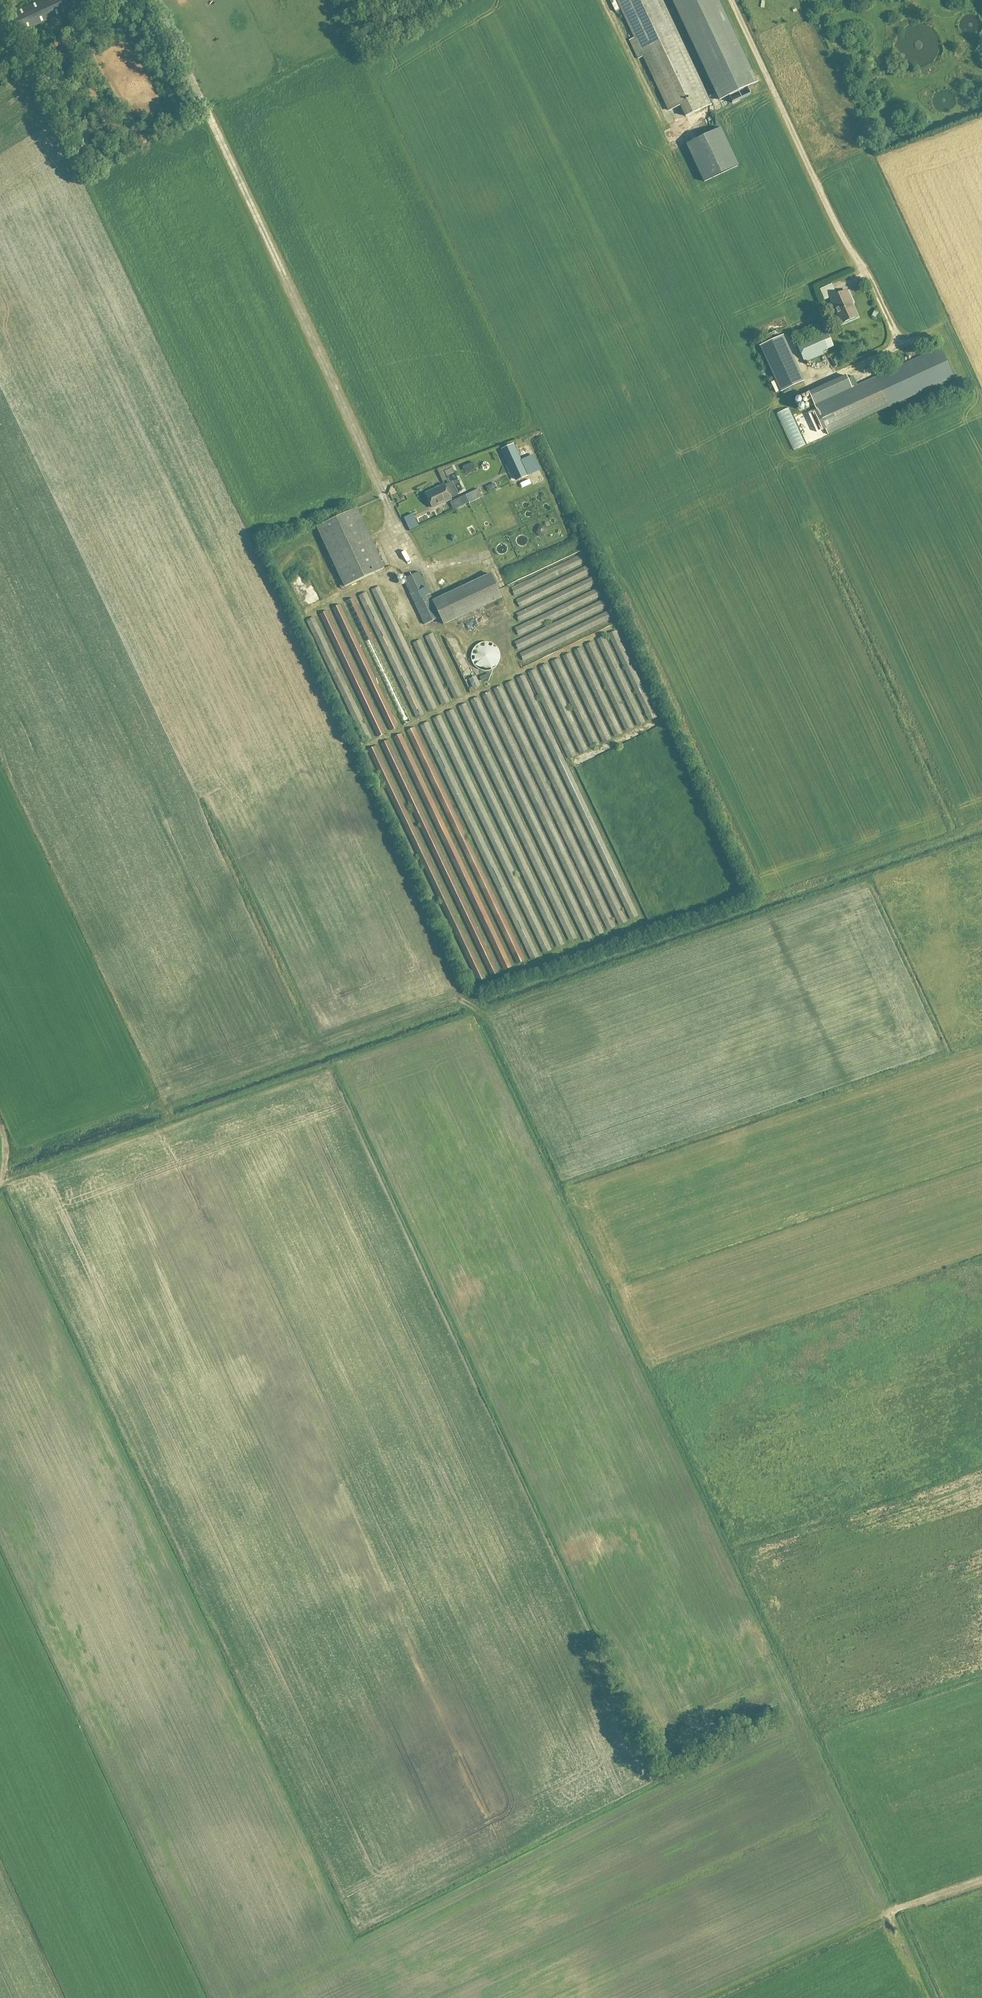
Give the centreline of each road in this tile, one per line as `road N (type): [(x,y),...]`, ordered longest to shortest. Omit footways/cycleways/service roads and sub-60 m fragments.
road 1 (track): [(4,1184),(330,1069)]

